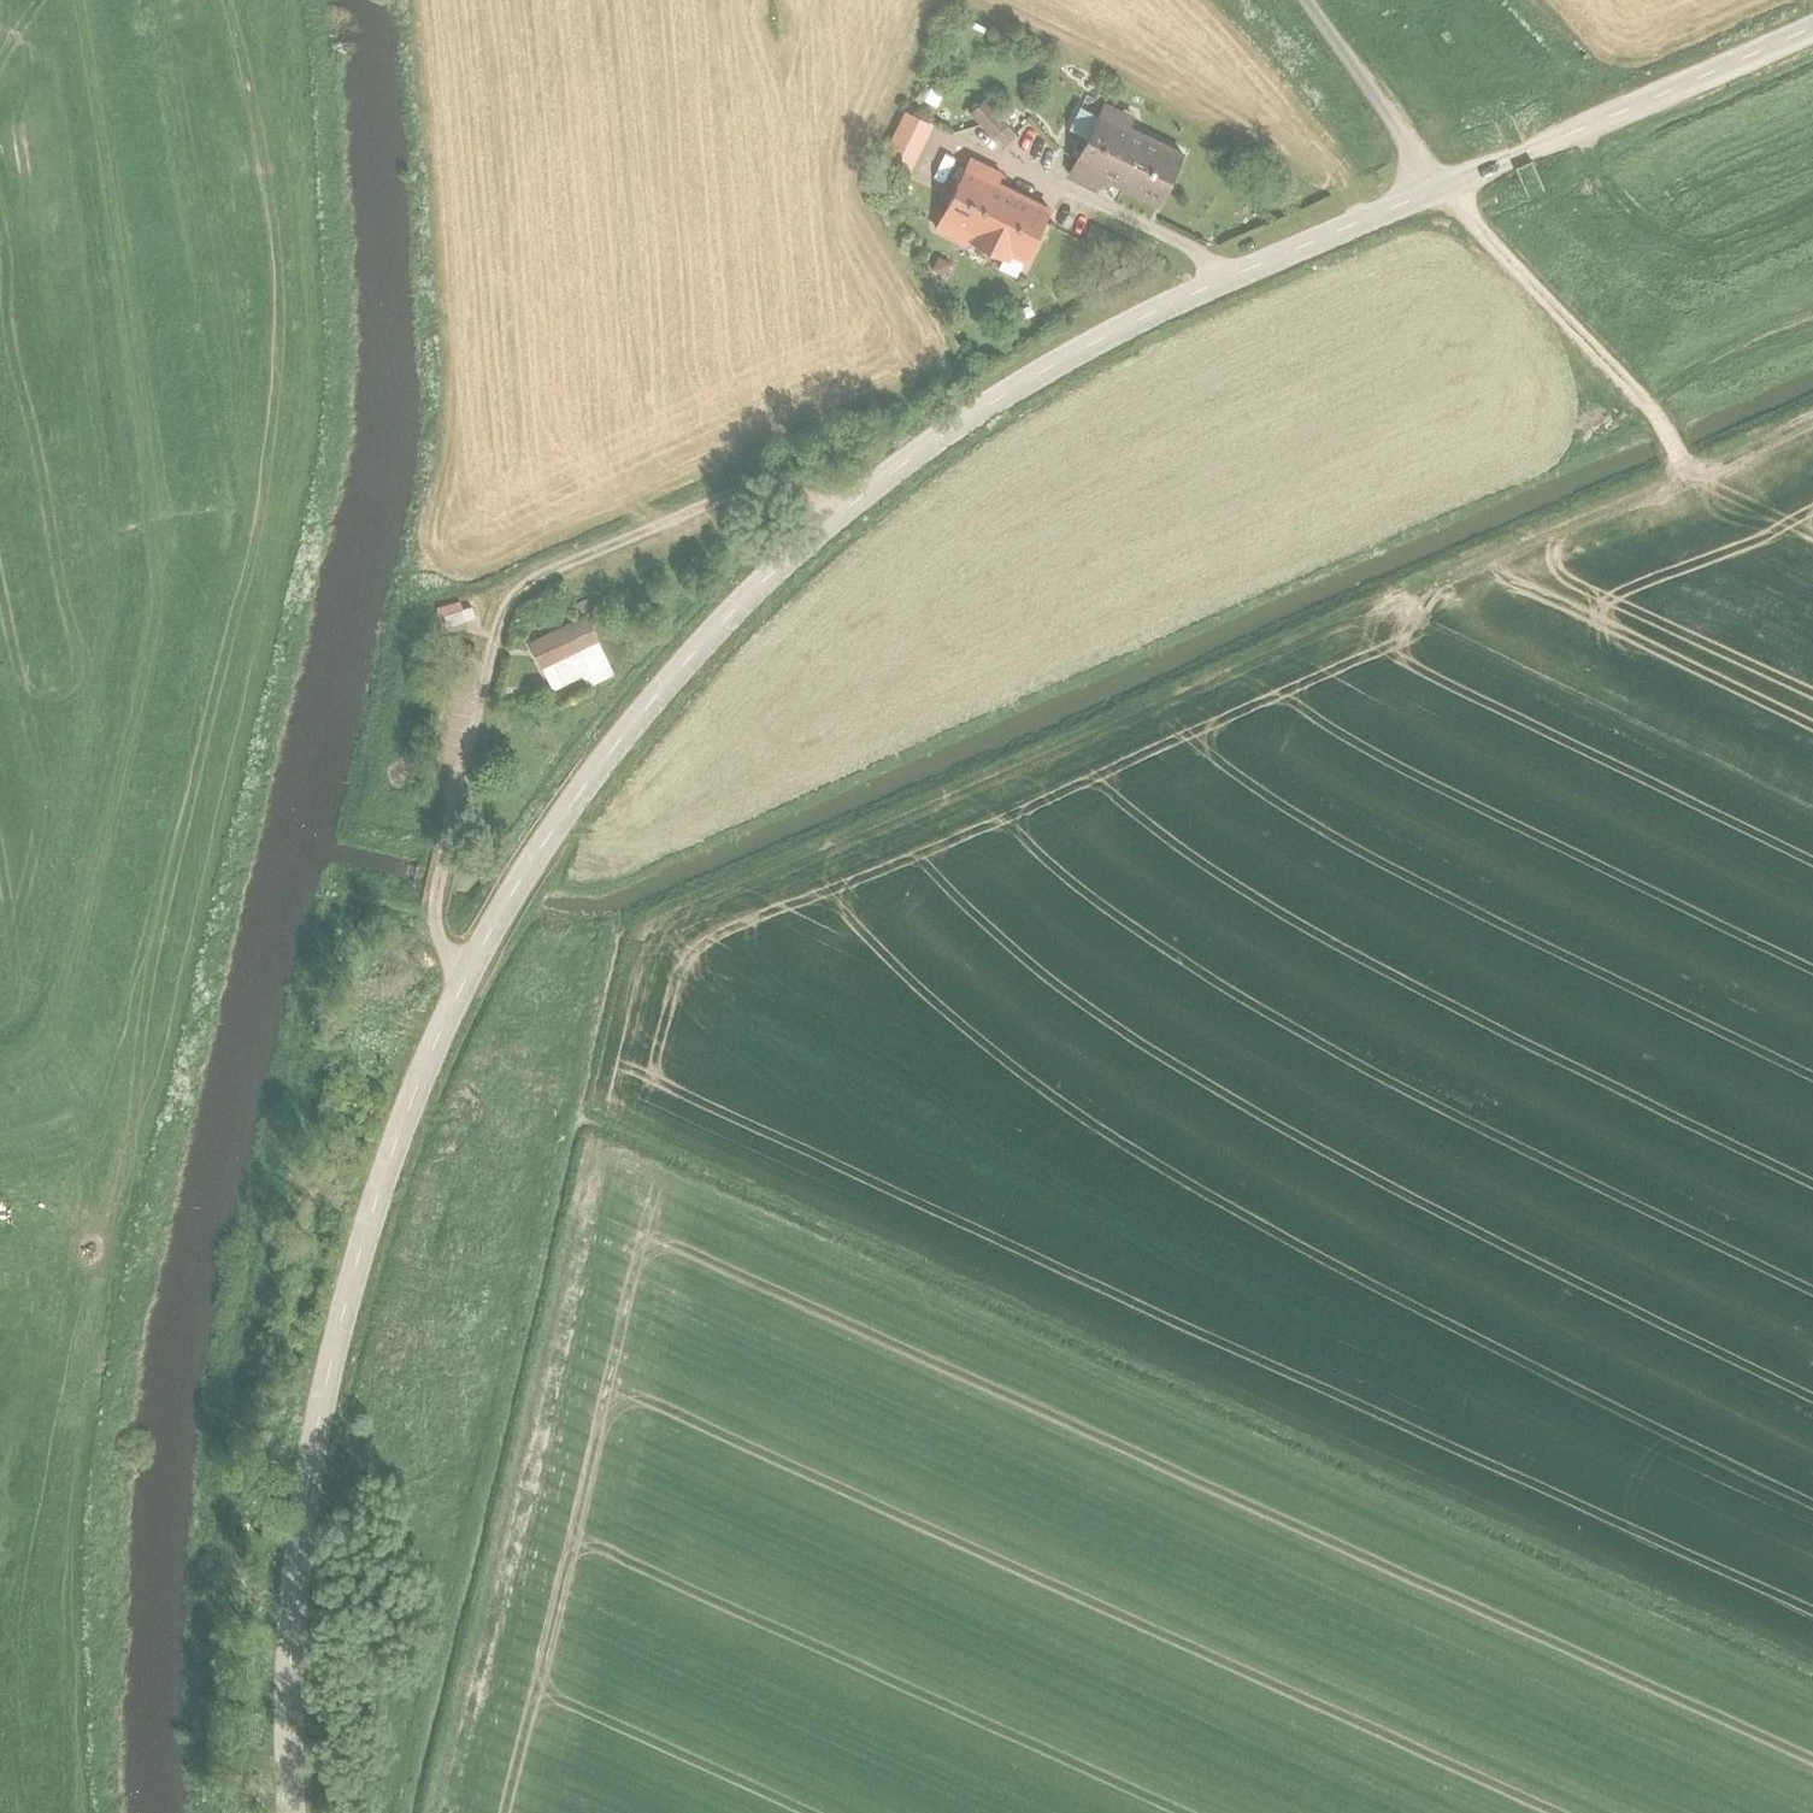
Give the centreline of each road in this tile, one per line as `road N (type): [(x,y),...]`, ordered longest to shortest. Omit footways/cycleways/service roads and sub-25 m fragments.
road 1 (tertiary): [(1812,26),(1220,281),(1063,360),(828,522),(680,671),(538,855),(484,943),(405,1120),(358,1257),(298,1535),(288,1685),(291,1812)]
road 2 (track): [(1443,184),(1652,406),(1688,468)]

